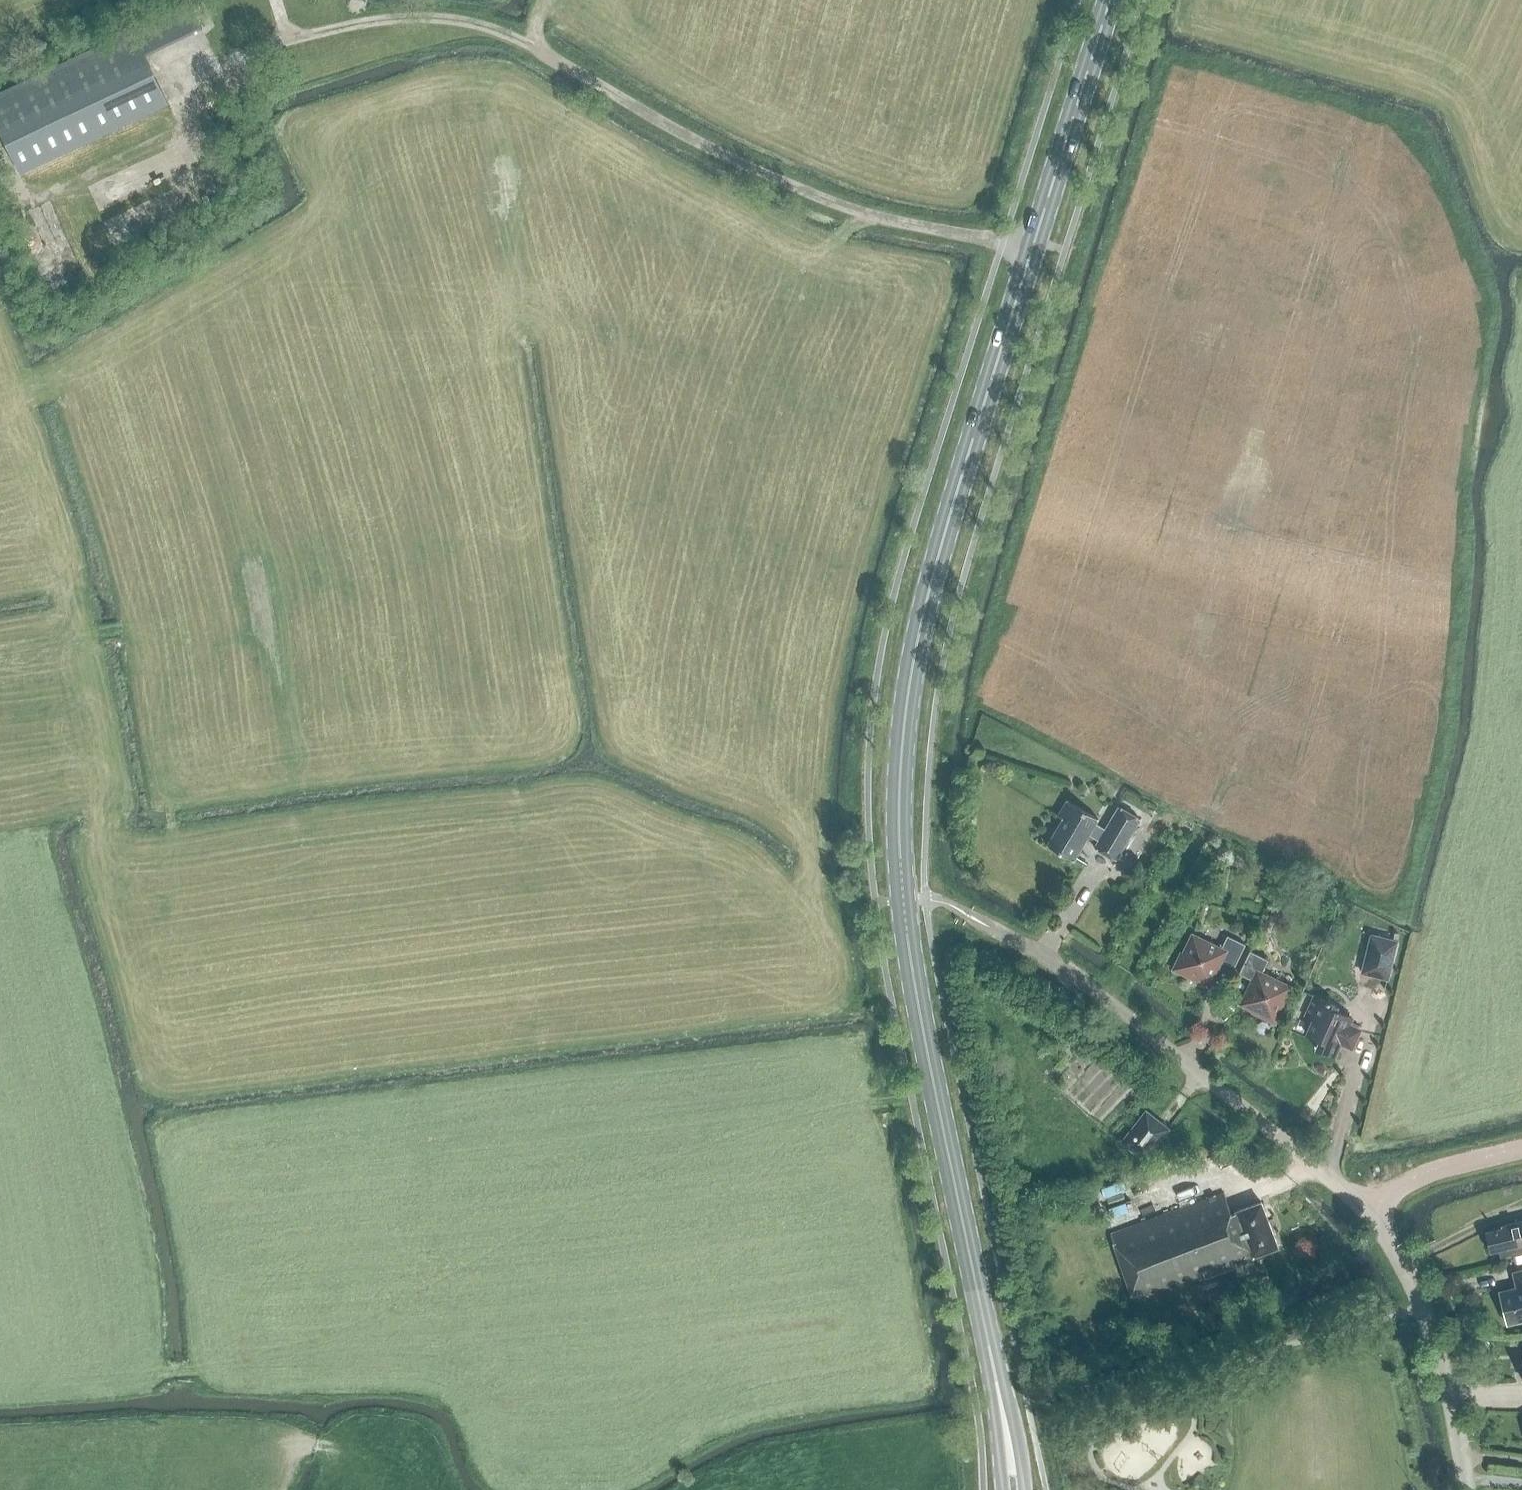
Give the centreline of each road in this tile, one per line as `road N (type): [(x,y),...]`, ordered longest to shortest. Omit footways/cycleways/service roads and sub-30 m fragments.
road 1 (primary): [(903,901),(904,725),(922,616),(1107,0)]
road 2 (residential): [(1364,1207),(1068,976),(960,910),(903,901)]
road 3 (primary): [(992,1364),(903,901)]
road 4 (residential): [(1465,1489),(1436,1341),(1402,1263),(1364,1207)]
road 5 (residential): [(1364,1207),(1423,1172),(1521,1148)]
road 6 (primary): [(1025,1489),(992,1364)]
road 7 (primary): [(992,1364),(1002,1489)]

